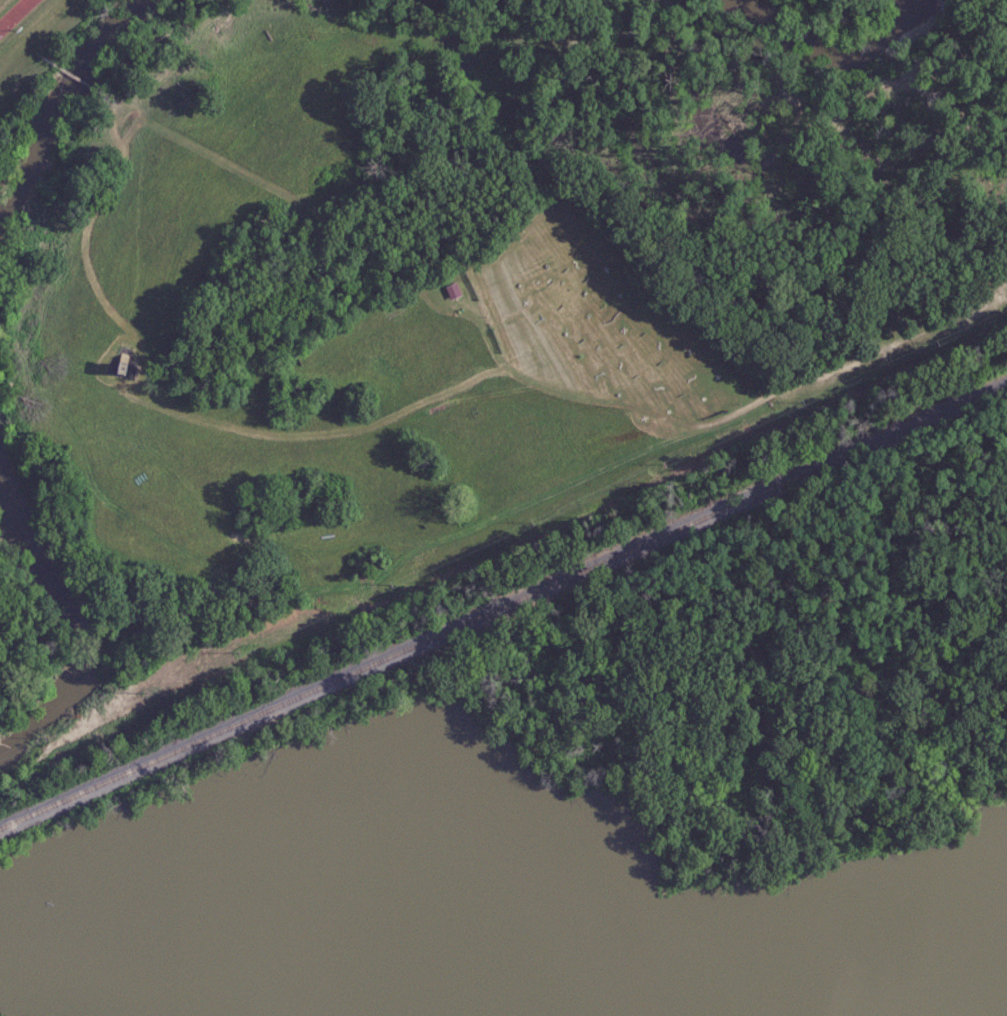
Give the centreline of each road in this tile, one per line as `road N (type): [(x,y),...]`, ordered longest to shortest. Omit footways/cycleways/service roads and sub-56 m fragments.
road 1 (track): [(1006,293),(695,423),(653,431)]

